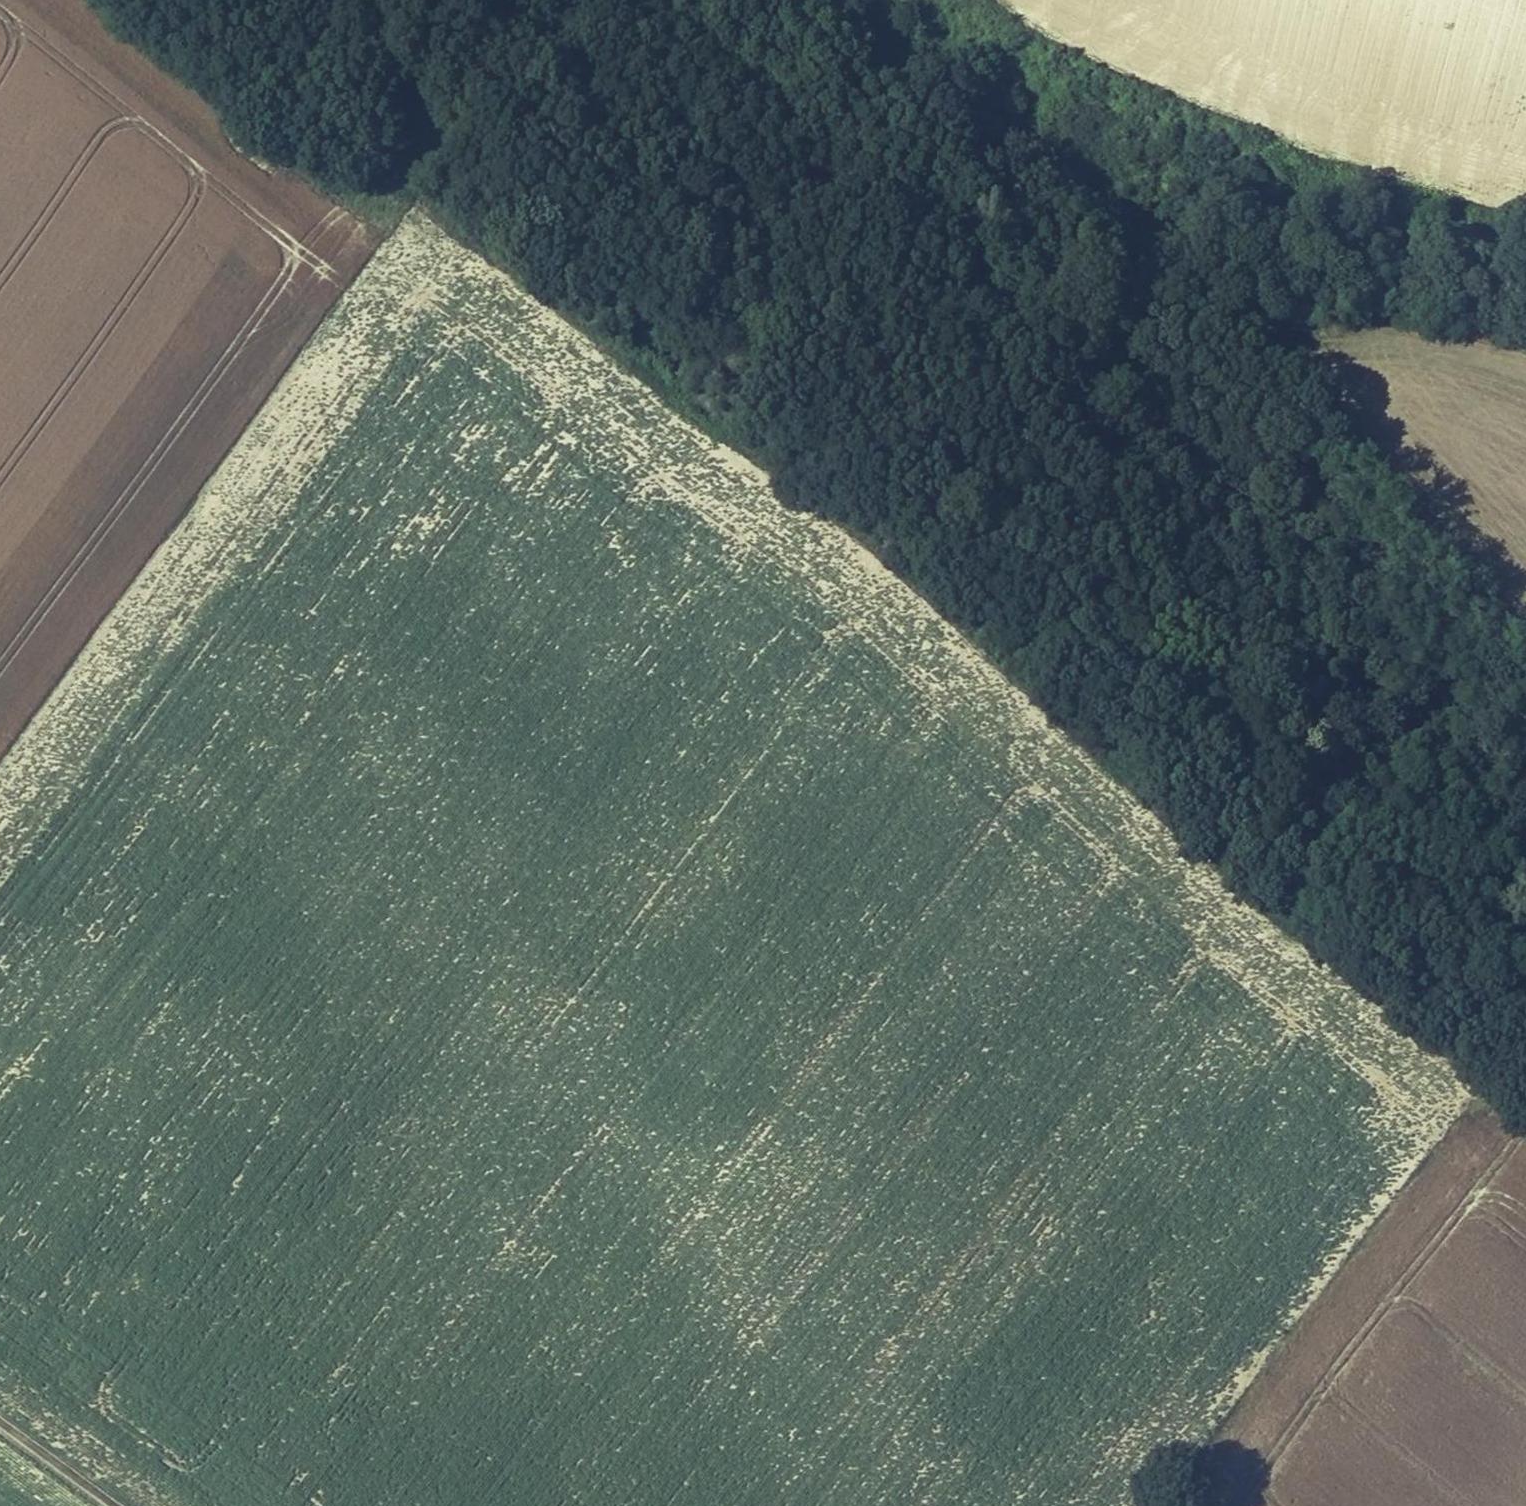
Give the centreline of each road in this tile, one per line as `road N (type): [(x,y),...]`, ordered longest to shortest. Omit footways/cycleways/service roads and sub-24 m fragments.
road 1 (track): [(0,669),(308,254),(394,168),(414,121),(392,54),(352,0)]
road 2 (track): [(124,1505),(0,1418)]

